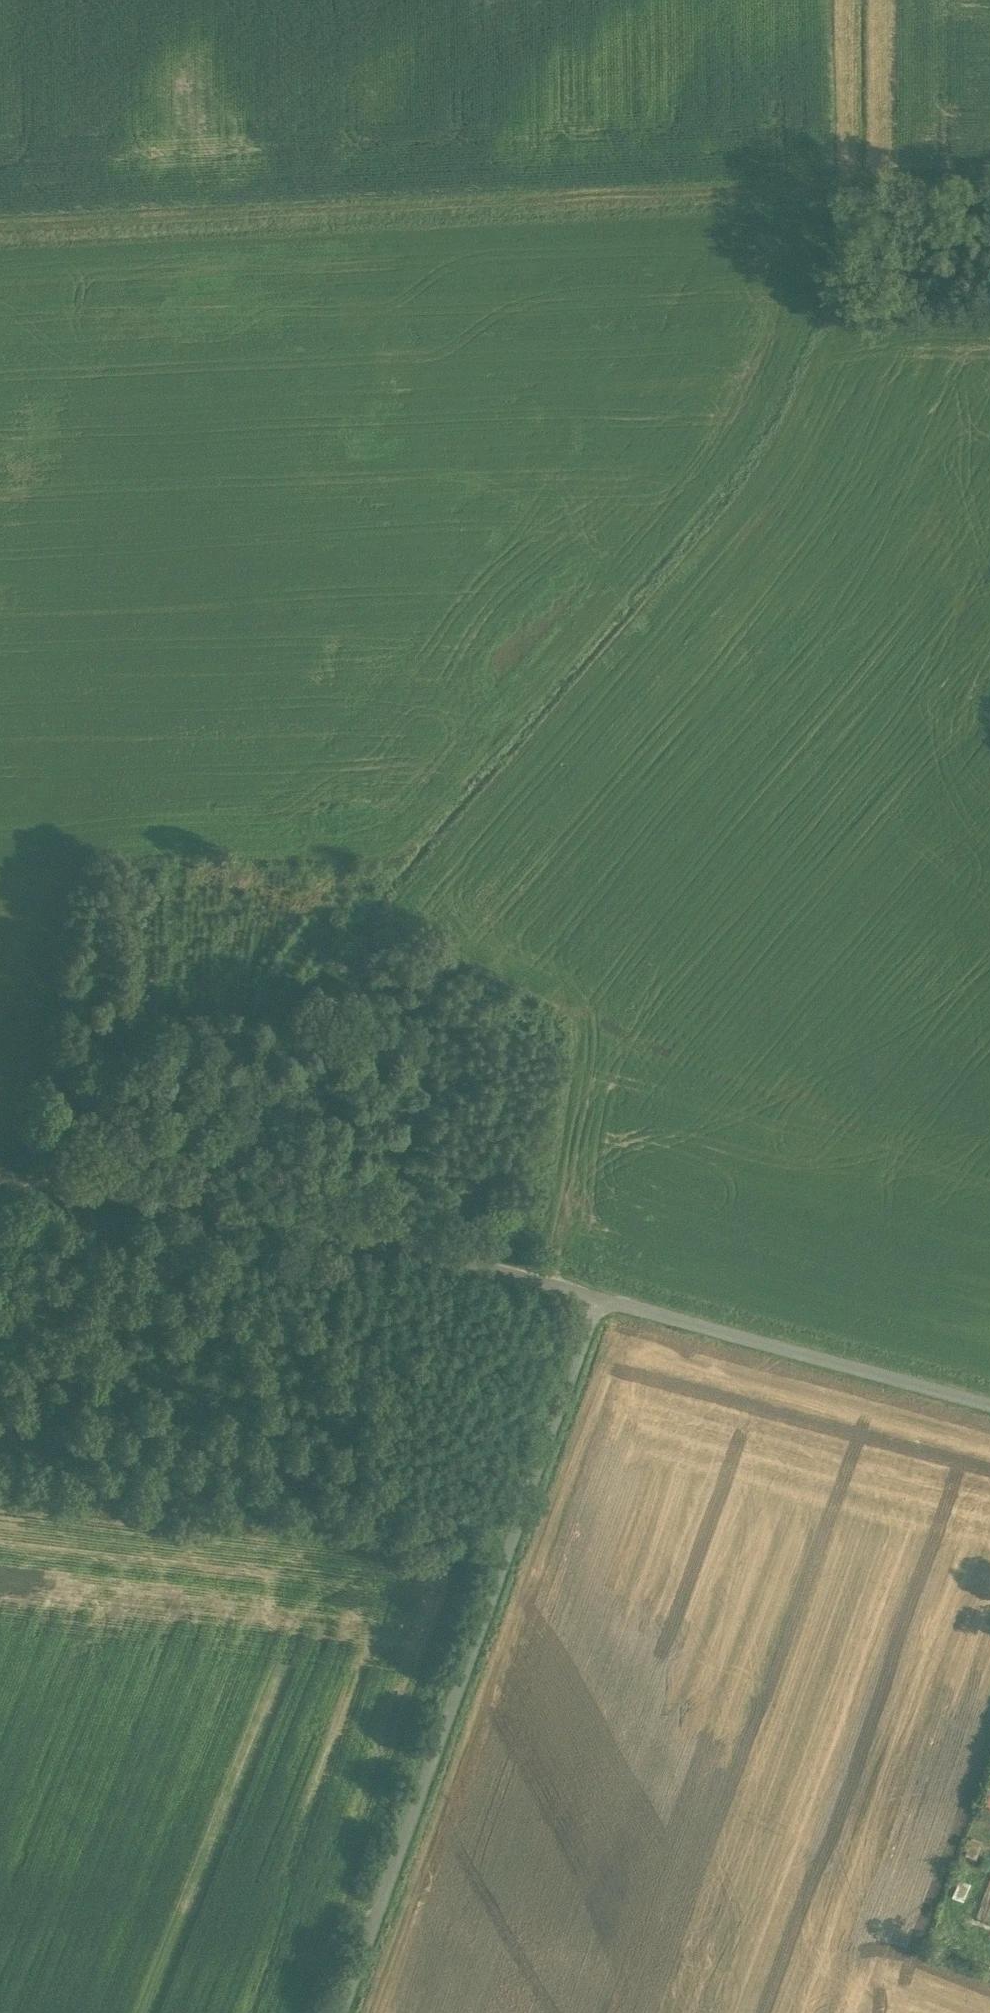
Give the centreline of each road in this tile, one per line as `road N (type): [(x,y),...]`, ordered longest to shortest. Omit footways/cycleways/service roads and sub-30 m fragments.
road 1 (track): [(0,211),(989,171)]
road 2 (unclassified): [(595,1300),(338,2012)]
road 3 (unclassified): [(595,1300),(329,1230),(0,1177)]
road 4 (unclassified): [(989,1409),(595,1300)]

